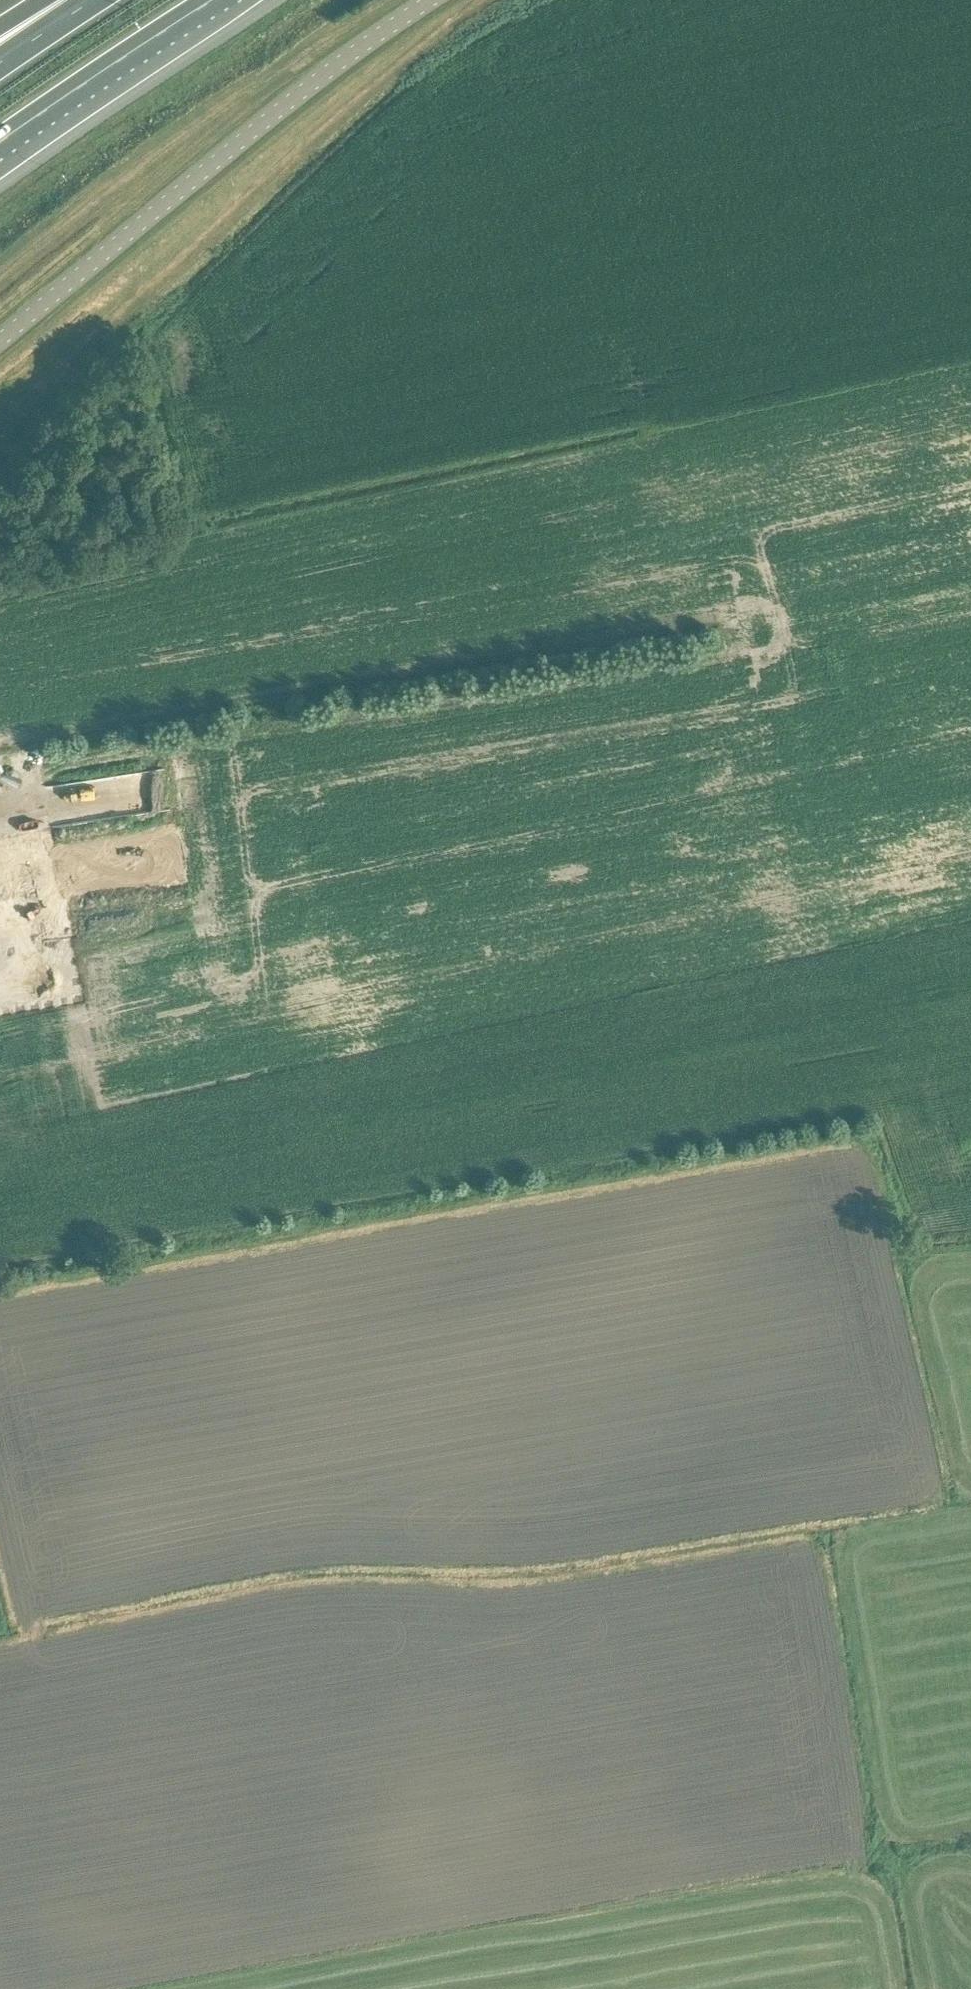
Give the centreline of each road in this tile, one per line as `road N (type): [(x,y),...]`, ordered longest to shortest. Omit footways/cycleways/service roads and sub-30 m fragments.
road 1 (track): [(0,408),(335,115),(510,0)]
road 2 (unclassified): [(0,340),(301,91),(435,0)]
road 3 (motorway): [(0,142),(214,0)]

